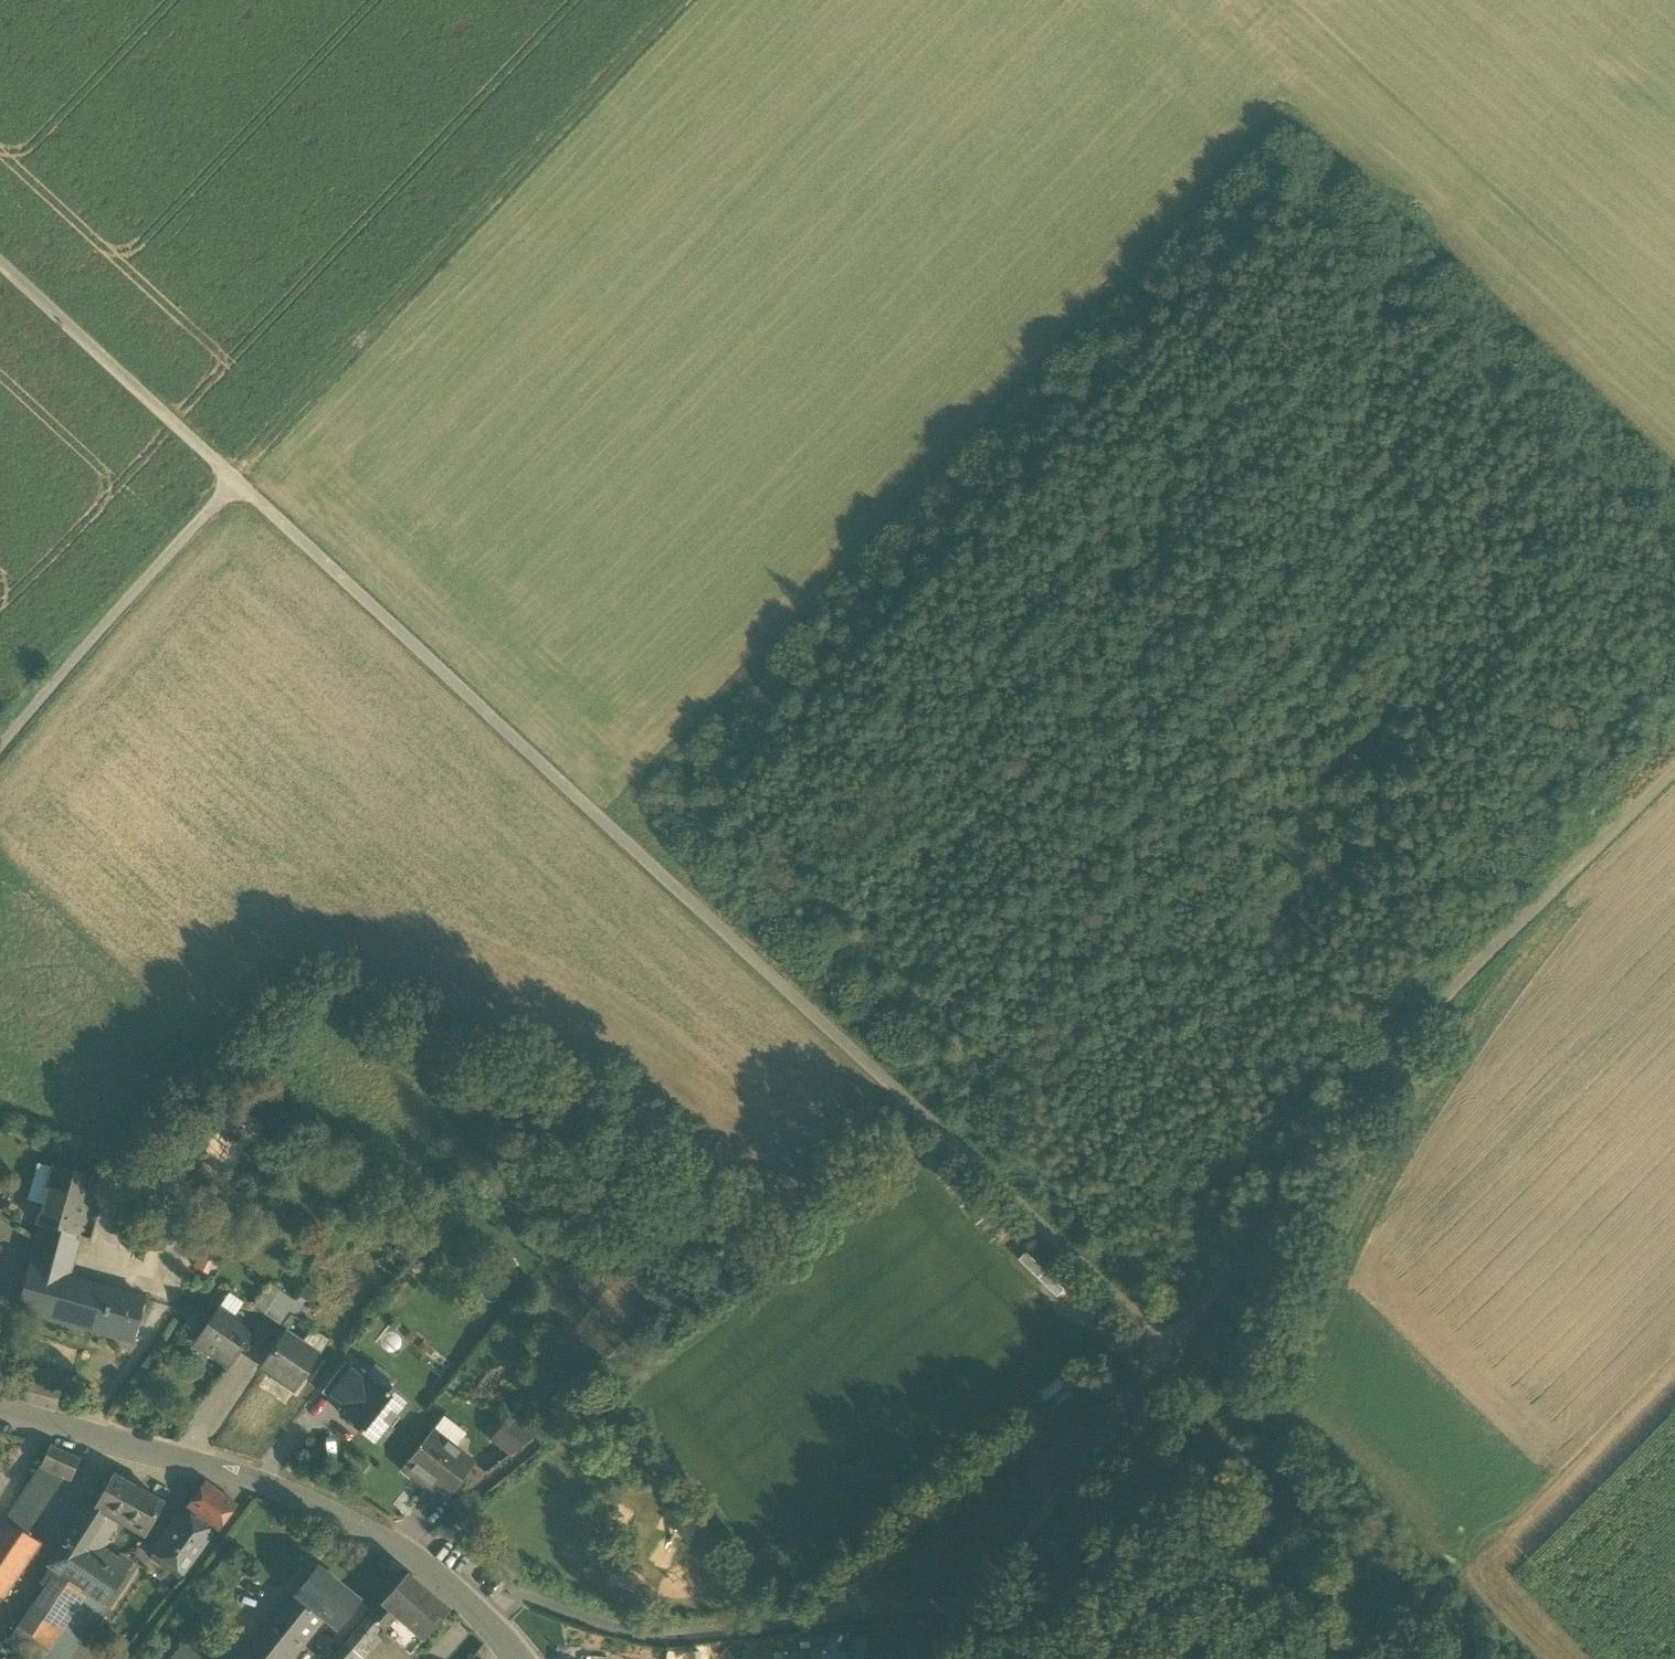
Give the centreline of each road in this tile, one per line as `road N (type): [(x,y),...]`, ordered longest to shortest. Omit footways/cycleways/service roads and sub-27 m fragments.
road 1 (track): [(231,481),(1167,1343)]
road 2 (track): [(1674,765),(1445,995),(1167,1343)]
road 3 (track): [(695,0),(231,481)]
road 4 (tertiary): [(522,1658),(484,1611),(390,1538),(348,1517),(254,1476),(0,1411)]
road 5 (unclassified): [(1167,1343),(935,1658)]
road 6 (track): [(231,481),(0,741)]
road 7 (track): [(0,269),(231,481)]

